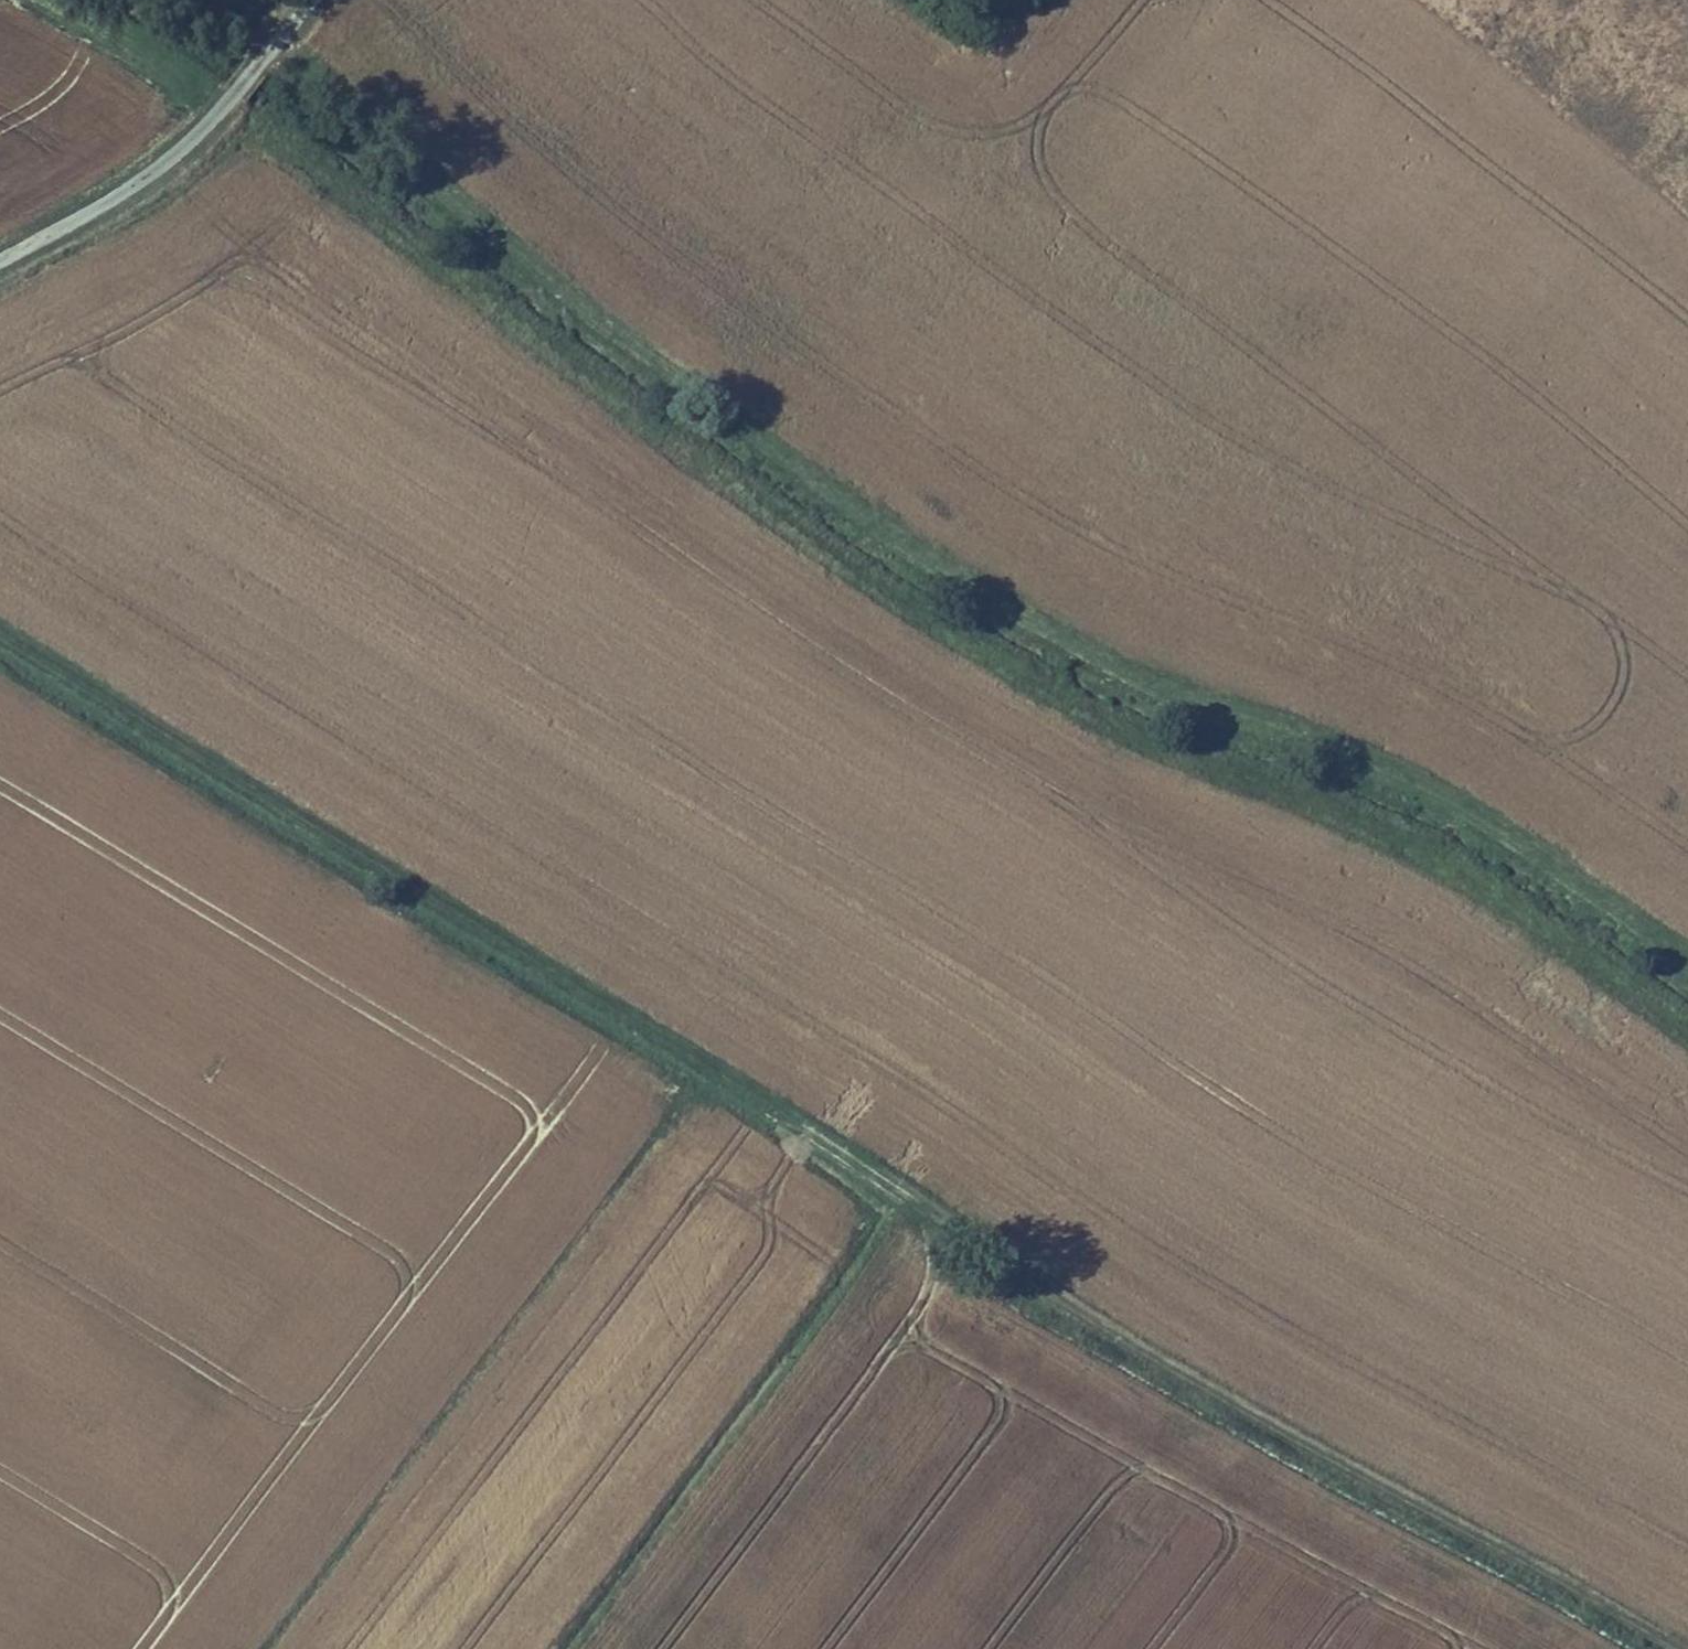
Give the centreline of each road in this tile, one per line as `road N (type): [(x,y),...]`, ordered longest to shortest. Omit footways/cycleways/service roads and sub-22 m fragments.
road 1 (track): [(1675,1648),(1106,1329),(656,1034),(0,639)]
road 2 (unclassified): [(0,261),(156,173),(237,96),(314,0)]

